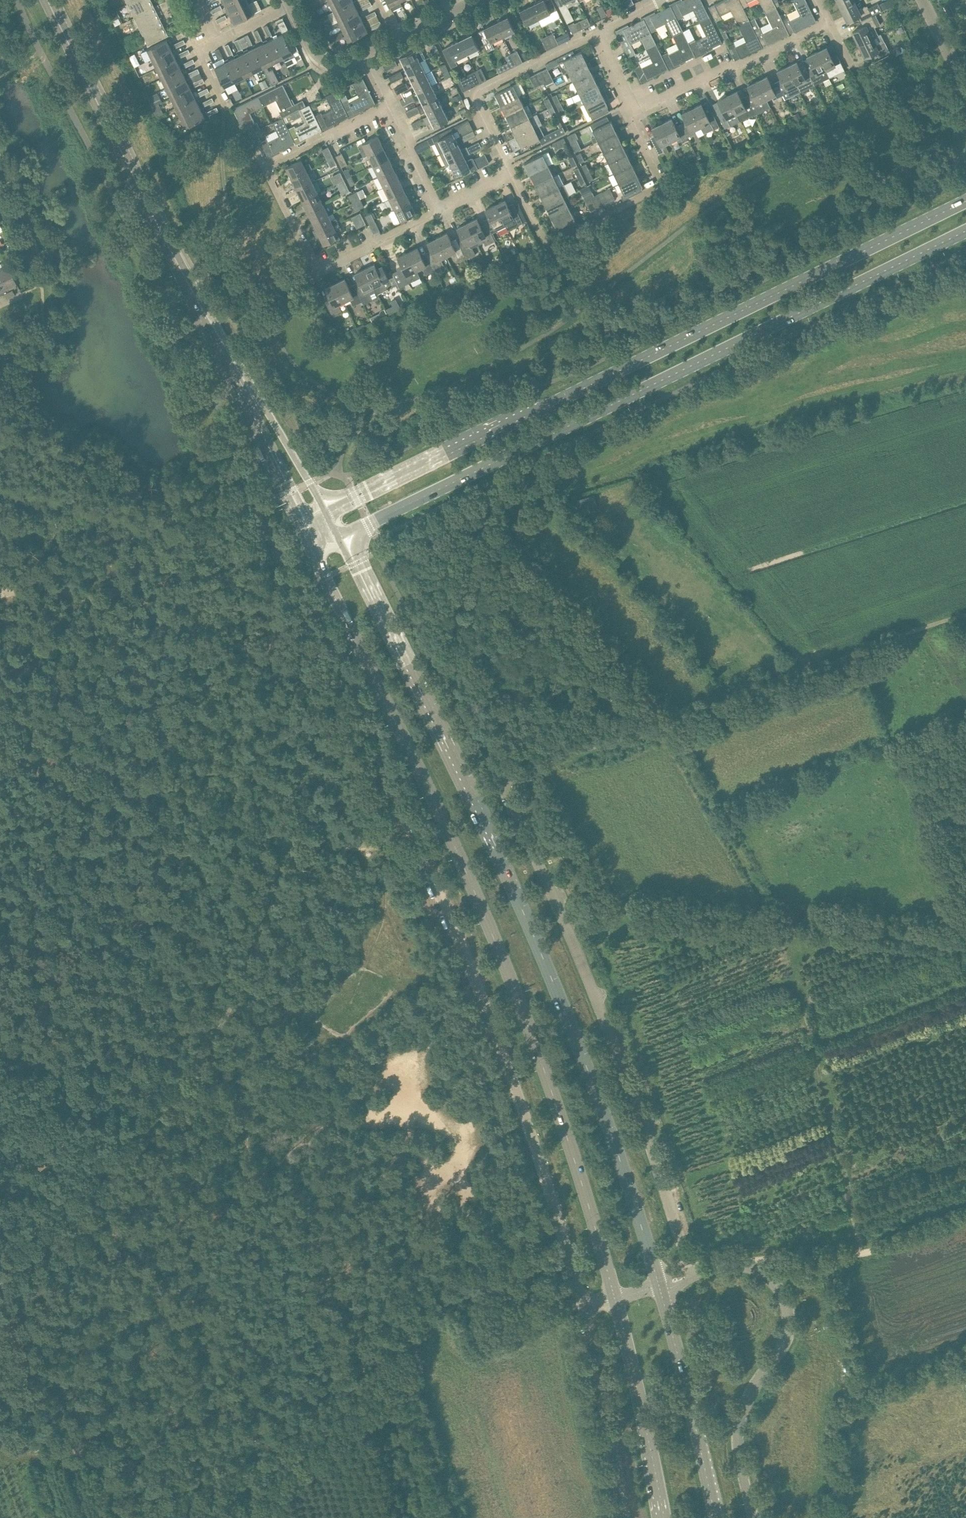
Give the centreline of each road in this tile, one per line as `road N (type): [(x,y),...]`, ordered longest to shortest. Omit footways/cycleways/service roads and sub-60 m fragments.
road 1 (secondary): [(306,537),(490,930),(581,1175),(615,1299)]
road 2 (secondary): [(657,1286),(575,1039),(521,910),(341,541)]
road 3 (secondary): [(965,201),(326,511)]
road 4 (secondary): [(341,541),(965,232)]
road 5 (unclassified): [(698,1270),(603,999),(504,781)]
road 6 (unclassified): [(425,868),(499,1037),(583,1308)]
road 7 (tertiary): [(242,383),(48,0)]
road 8 (unclassified): [(754,1517),(738,1432),(746,1400),(785,1342),(785,1301),(774,1279),(756,1269),(698,1270)]
road 9 (residential): [(633,111),(663,186),(553,238),(542,236),(513,173)]
road 10 (residential): [(437,211),(318,271),(265,165)]
road 11 (secondary): [(715,1517),(657,1286)]
road 12 (track): [(737,1266),(875,1245),(965,1208)]
road 13 (secondary): [(615,1299),(664,1517)]
road 14 (residential): [(513,173),(477,98),(596,35)]
road 15 (residential): [(831,22),(633,111)]
road 16 (unclassified): [(583,1308),(623,1517)]
road 17 (tertiary): [(242,383),(247,409),(306,537)]
road 18 (tertiary): [(326,511),(242,383)]
road 19 (residential): [(265,165),(386,106)]

